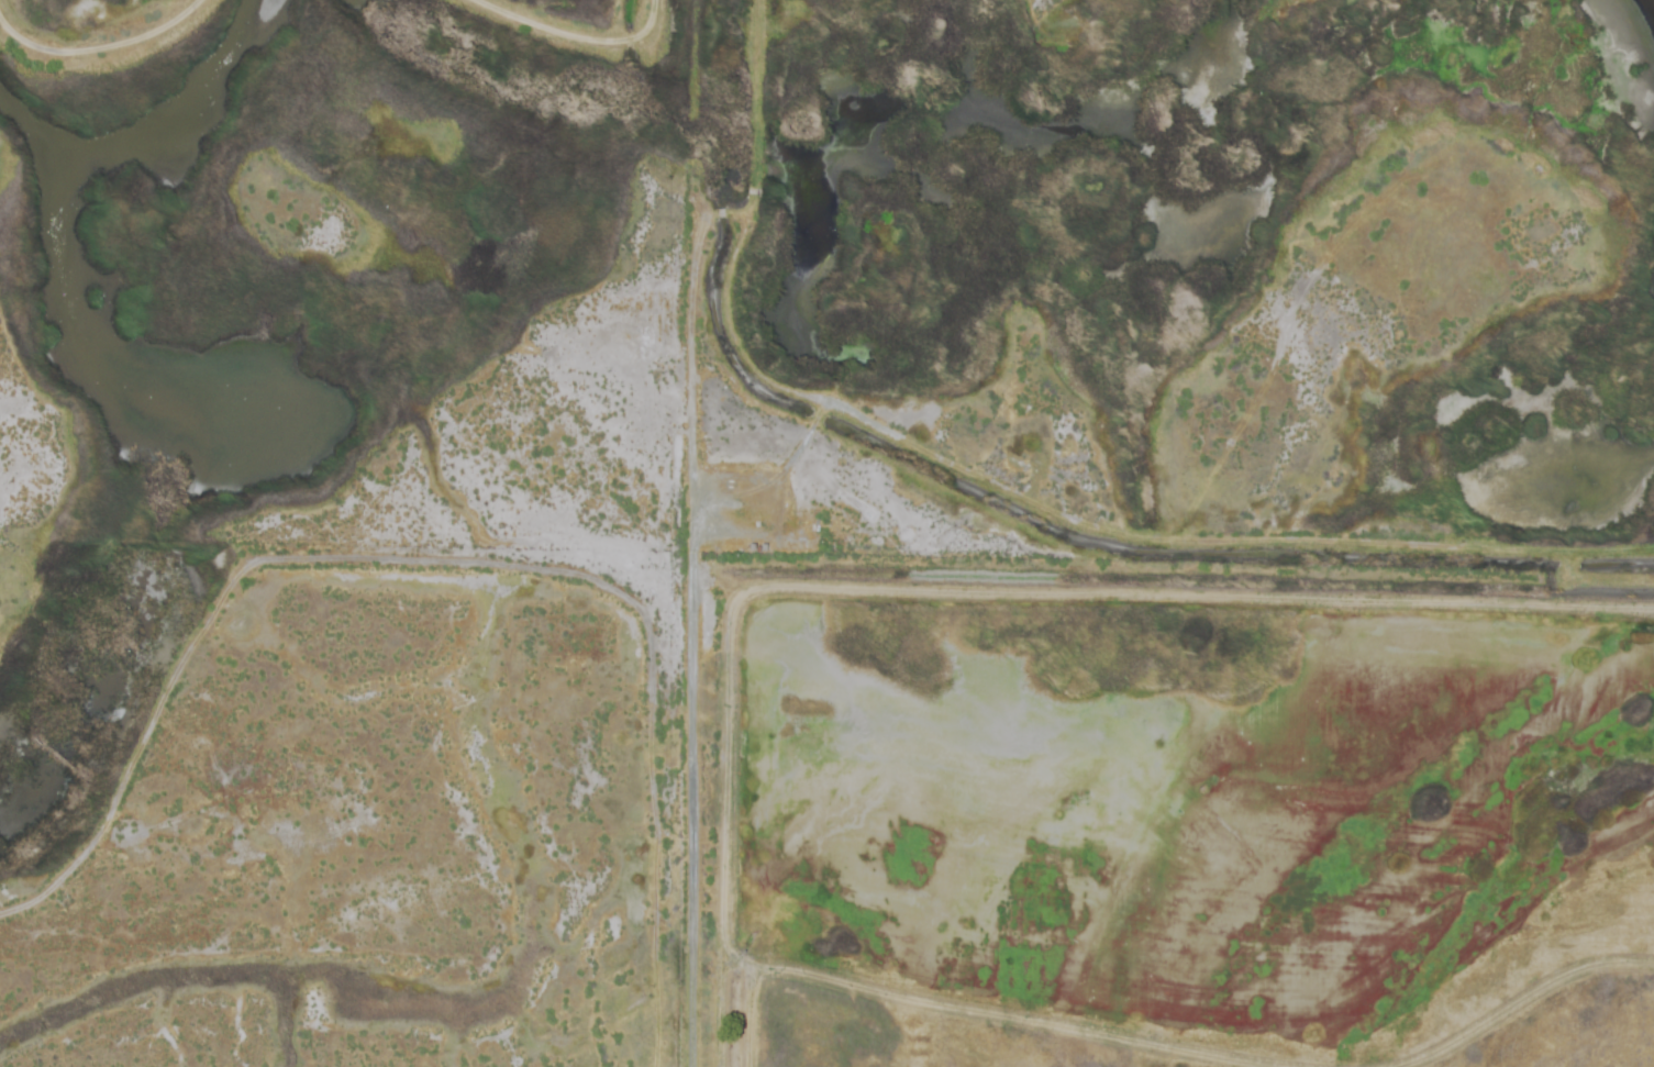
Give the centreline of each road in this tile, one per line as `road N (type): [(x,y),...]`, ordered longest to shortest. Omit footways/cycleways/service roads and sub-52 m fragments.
road 1 (residential): [(701,1066),(702,642)]

